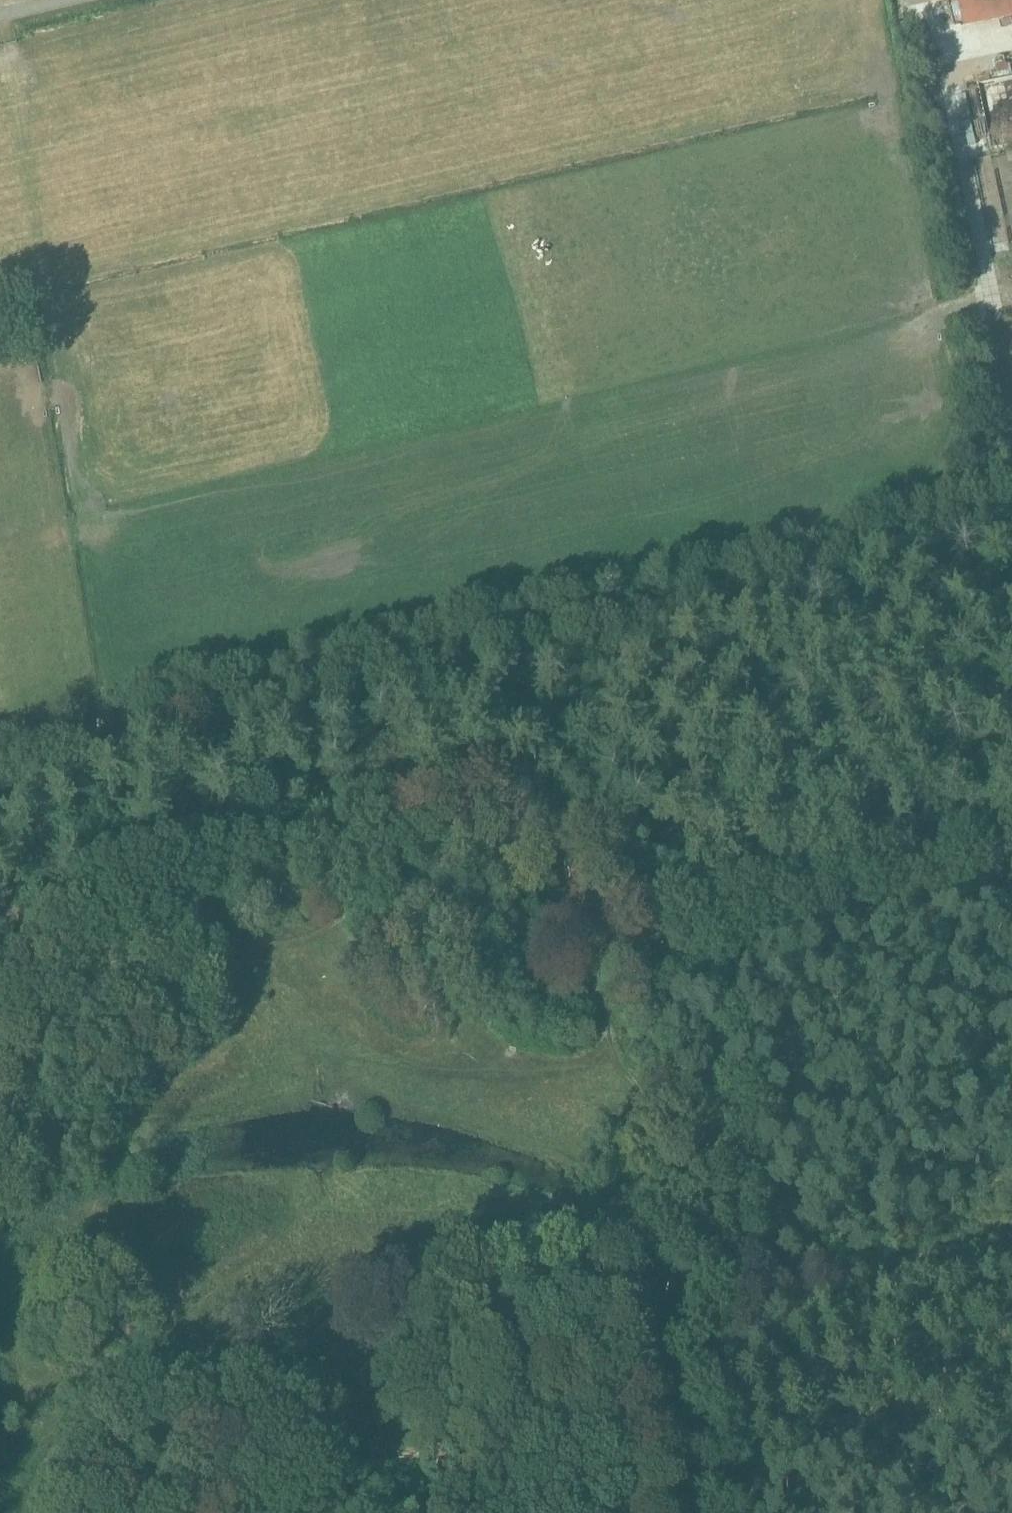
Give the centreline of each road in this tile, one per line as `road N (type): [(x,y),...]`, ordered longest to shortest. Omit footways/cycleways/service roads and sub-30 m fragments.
road 1 (track): [(593,932),(1011,837)]
road 2 (track): [(1011,1241),(696,1318)]

